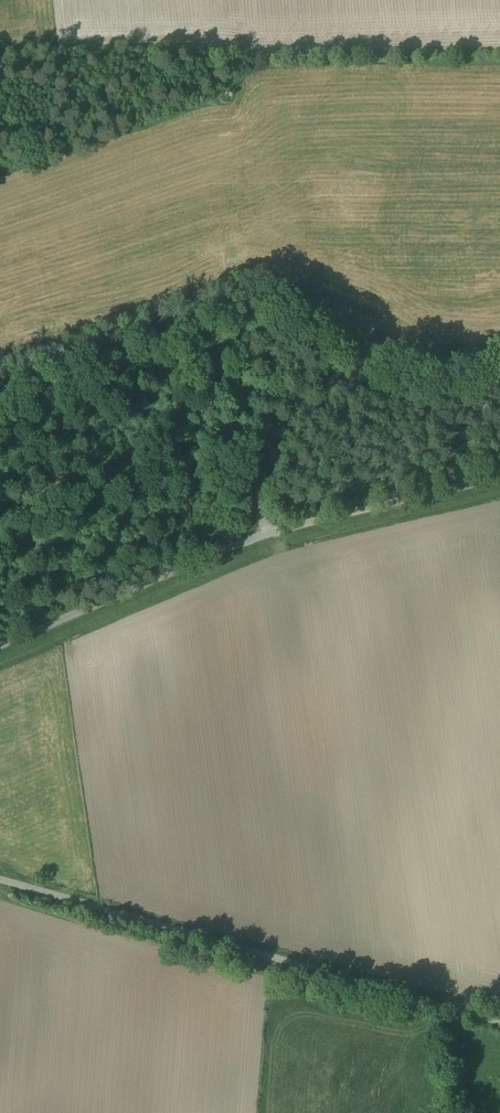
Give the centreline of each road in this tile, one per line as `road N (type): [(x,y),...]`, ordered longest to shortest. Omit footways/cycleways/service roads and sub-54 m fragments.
road 1 (unclassified): [(0,645),(267,533),(499,479)]
road 2 (unclassified): [(0,880),(499,1022)]
road 3 (track): [(267,533),(248,464),(240,303),(0,382)]

